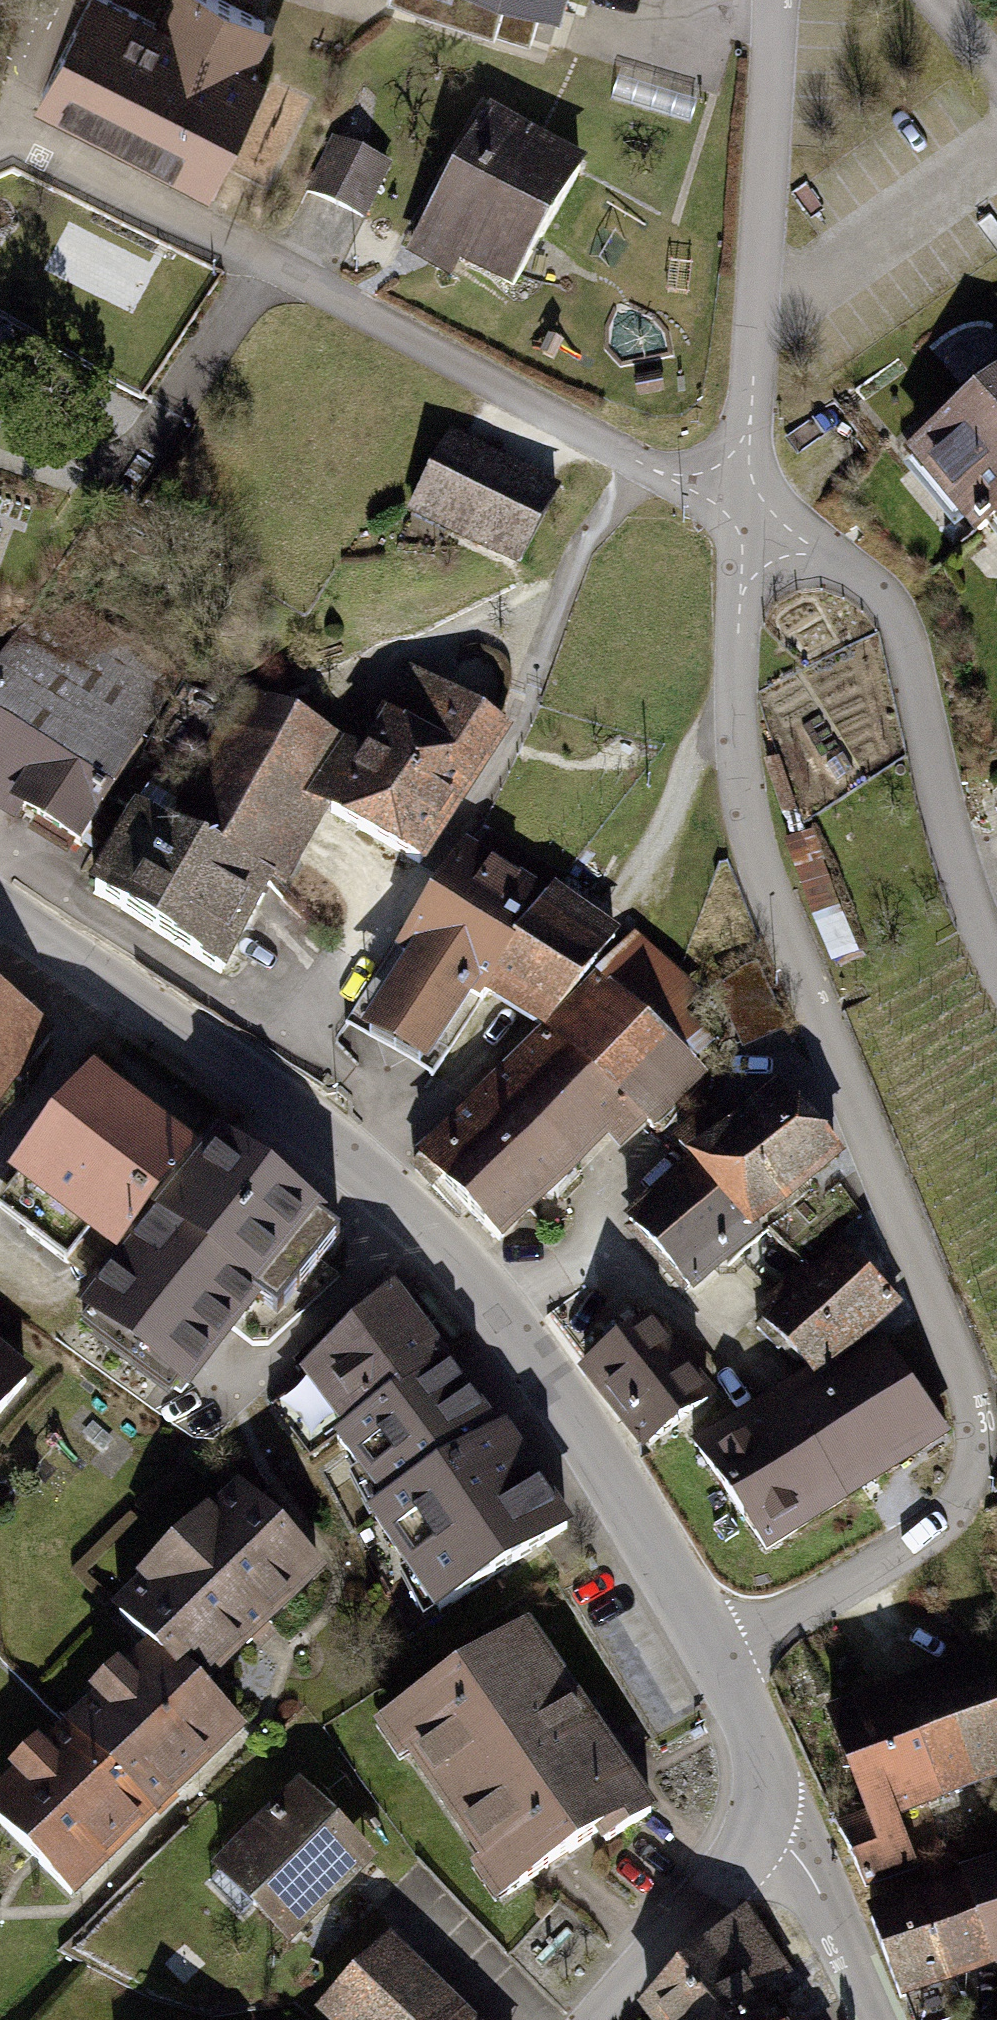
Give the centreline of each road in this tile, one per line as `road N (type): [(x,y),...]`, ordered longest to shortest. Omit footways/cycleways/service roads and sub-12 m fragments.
road 1 (residential): [(748,516),(738,762),(774,899),(960,1366),(975,1448),(957,1509),(906,1549),(714,1652)]
road 2 (tertiary): [(714,1652),(523,1338),(455,1251),(340,1147),(0,904)]
road 3 (residential): [(0,140),(10,134),(264,261),(748,516)]
road 4 (residential): [(748,516),(865,579),(900,625),(959,860),(996,945)]
road 5 (residential): [(748,516),(773,0)]
road 6 (tertiary): [(597,2019),(738,1864),(762,1825)]
road 7 (residential): [(762,1825),(790,1842),(878,2019)]
road 8 (tertiary): [(762,1825),(770,1783),(761,1741),(714,1652)]

